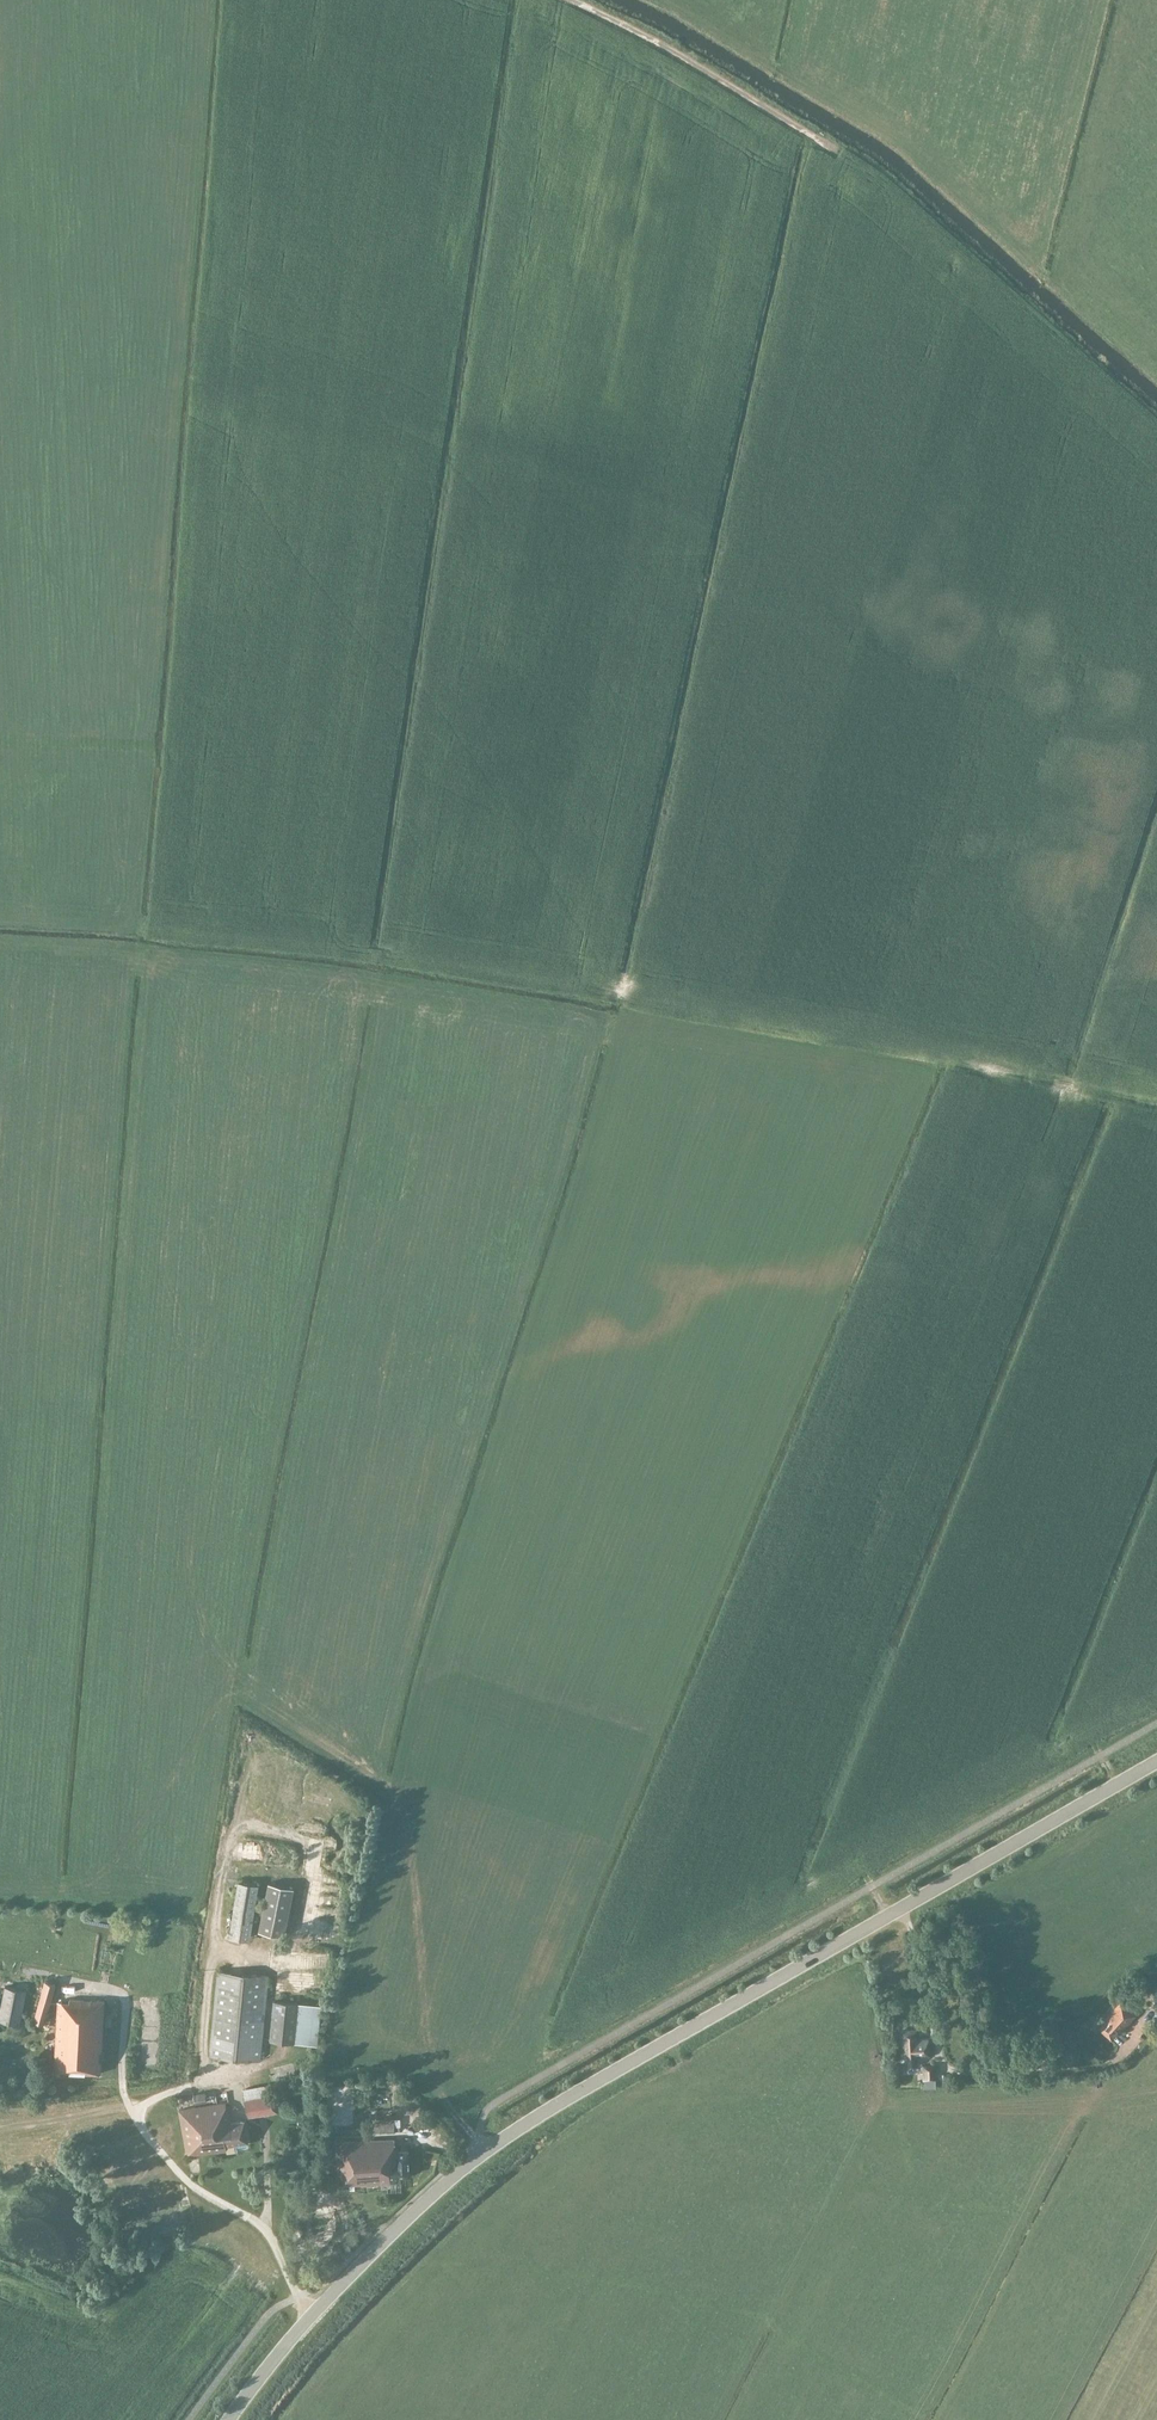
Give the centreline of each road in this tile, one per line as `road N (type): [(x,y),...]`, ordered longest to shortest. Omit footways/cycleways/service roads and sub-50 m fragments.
road 1 (secondary): [(228,2419),(328,2298),(488,2149),(1156,1762)]

